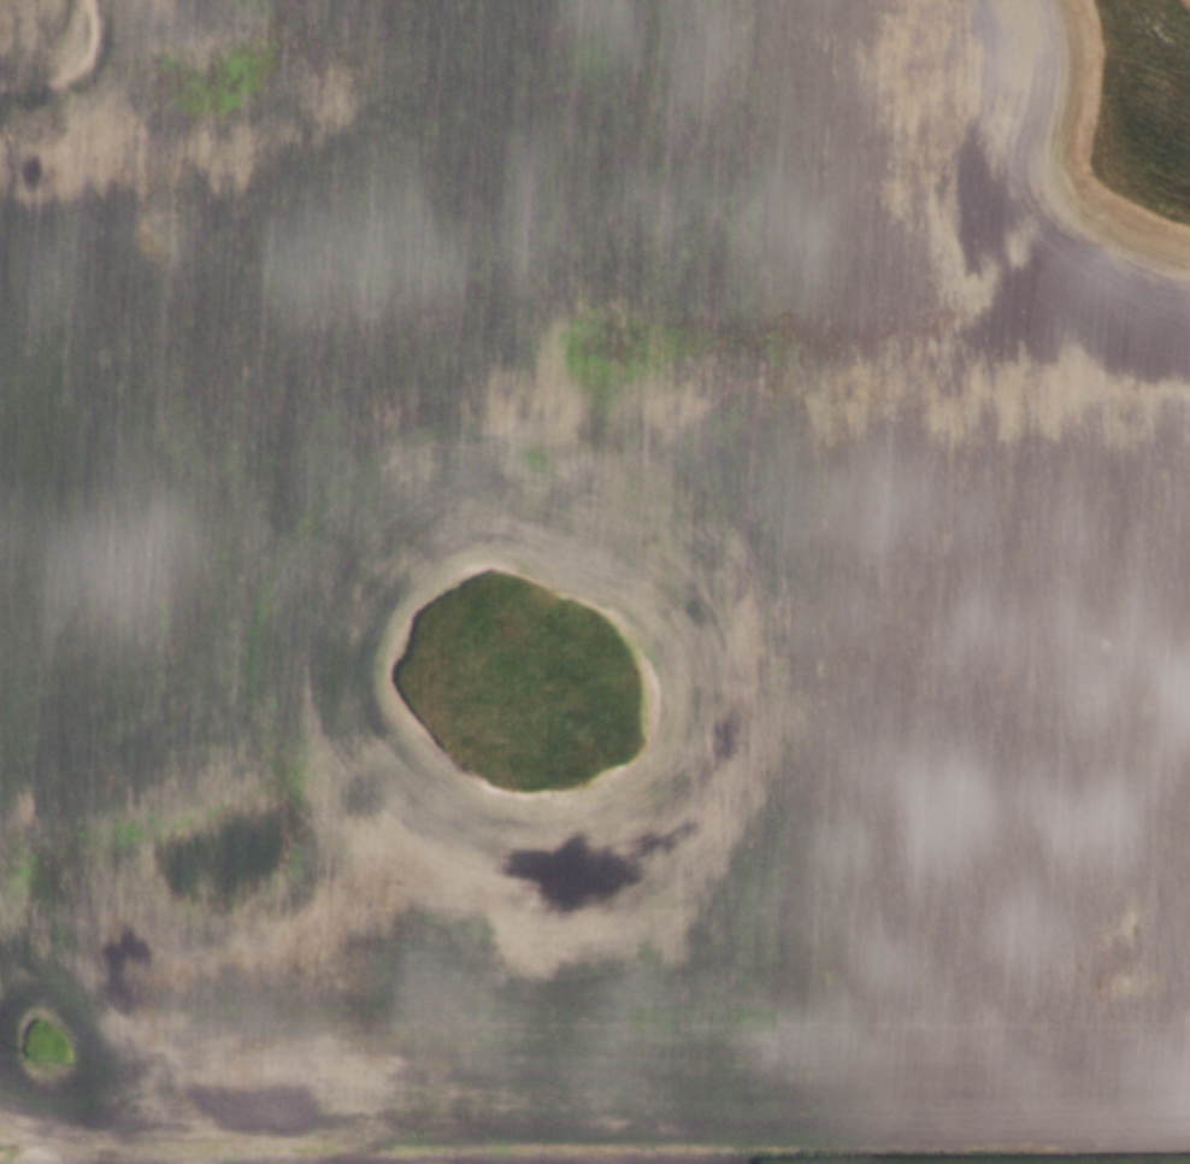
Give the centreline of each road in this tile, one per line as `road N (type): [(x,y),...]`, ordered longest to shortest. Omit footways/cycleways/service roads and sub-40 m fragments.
road 1 (track): [(1189,1142),(0,1137)]

